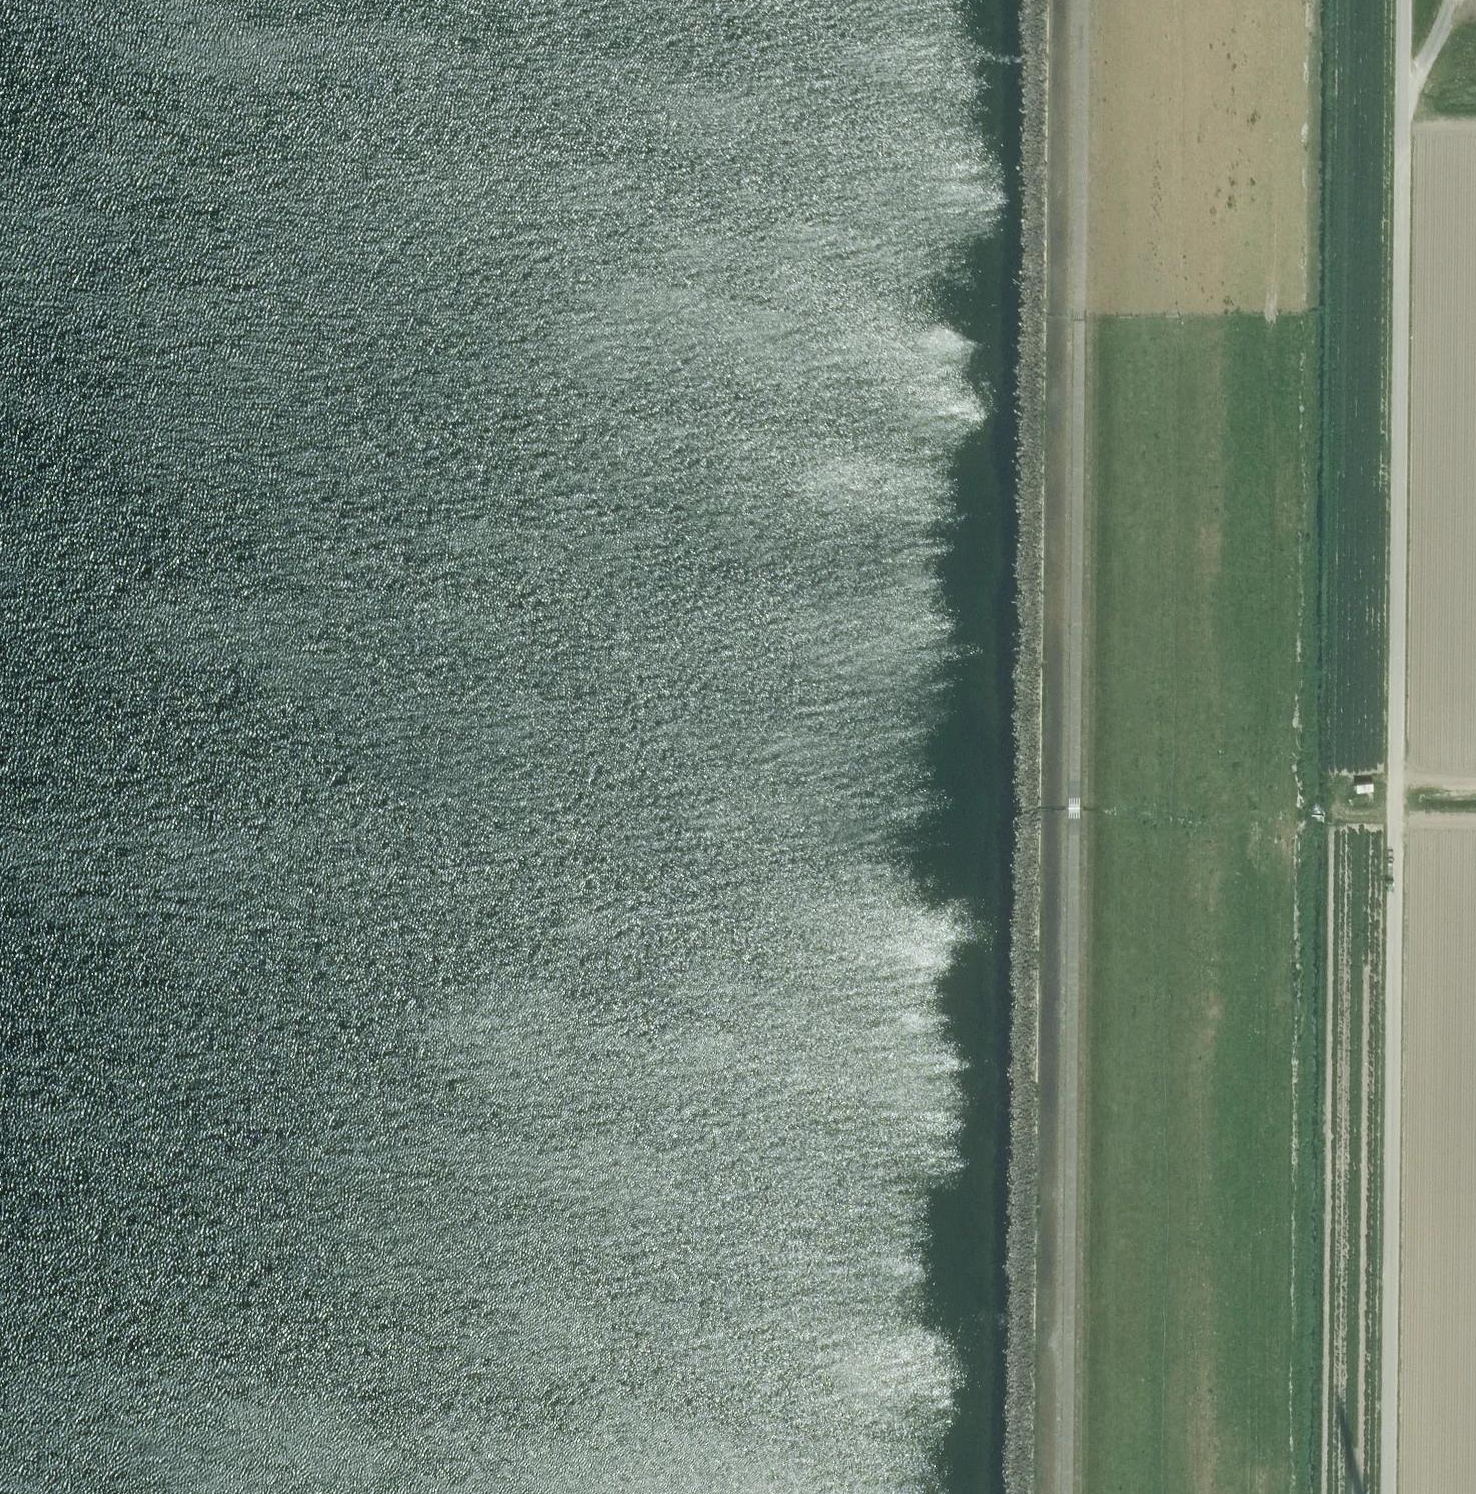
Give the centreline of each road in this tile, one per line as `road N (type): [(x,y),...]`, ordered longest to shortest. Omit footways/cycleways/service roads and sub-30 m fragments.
road 1 (unclassified): [(1066,1493),(1082,0)]

